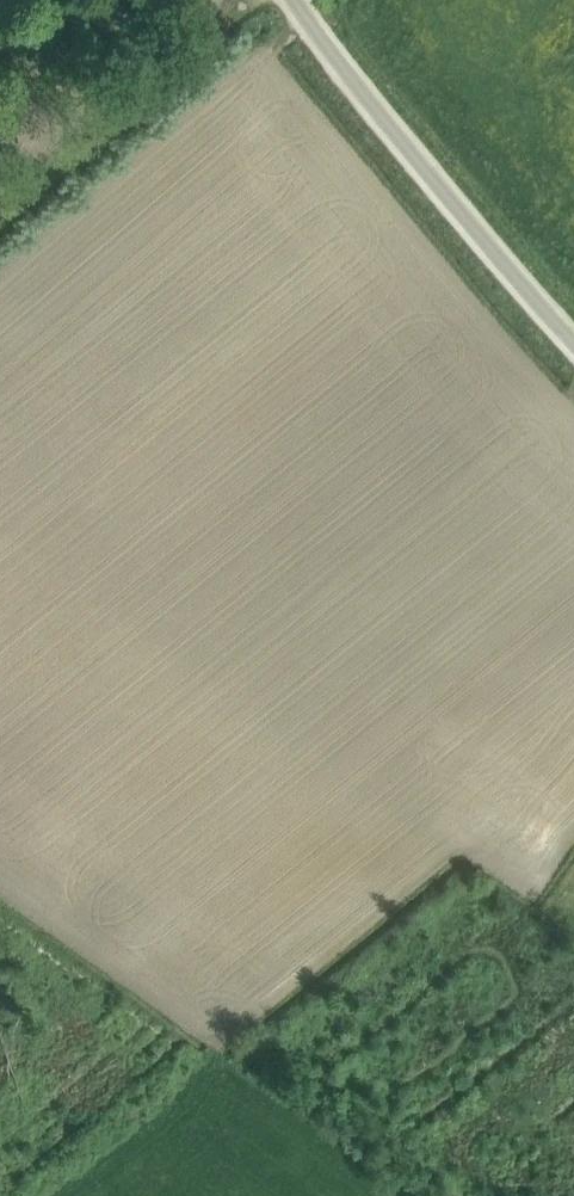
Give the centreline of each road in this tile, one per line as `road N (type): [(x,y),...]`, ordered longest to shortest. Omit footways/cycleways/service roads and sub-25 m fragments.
road 1 (unclassified): [(573,343),(291,0)]
road 2 (track): [(0,222),(253,0)]

